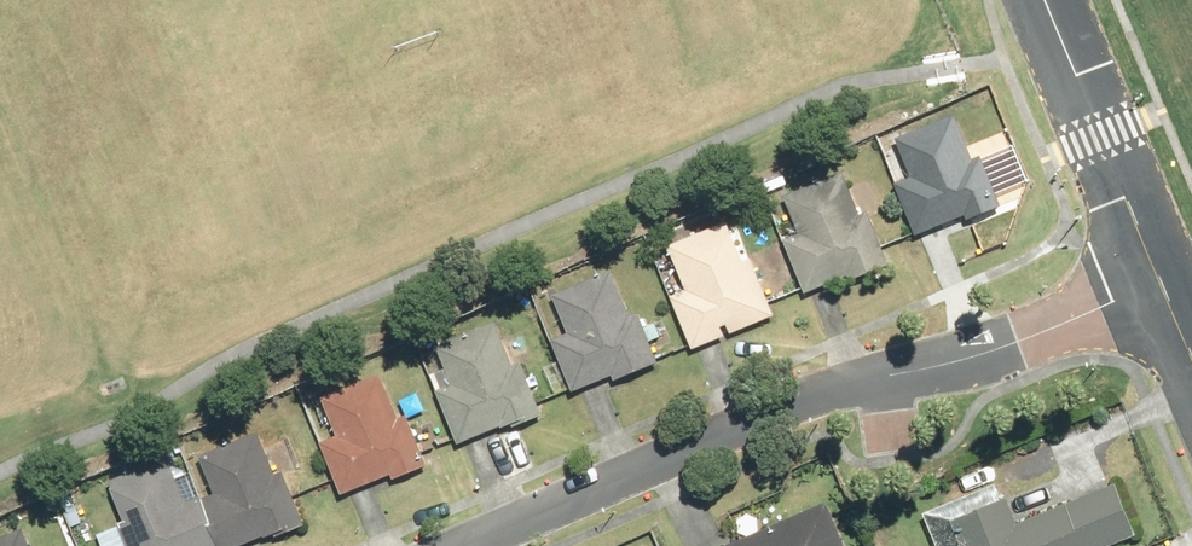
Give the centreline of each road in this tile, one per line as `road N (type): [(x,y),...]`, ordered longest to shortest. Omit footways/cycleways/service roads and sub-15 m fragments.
road 1 (residential): [(1163,285),(1016,339),(816,394),(474,545)]
road 2 (tertiary): [(1045,0),(1163,285)]

